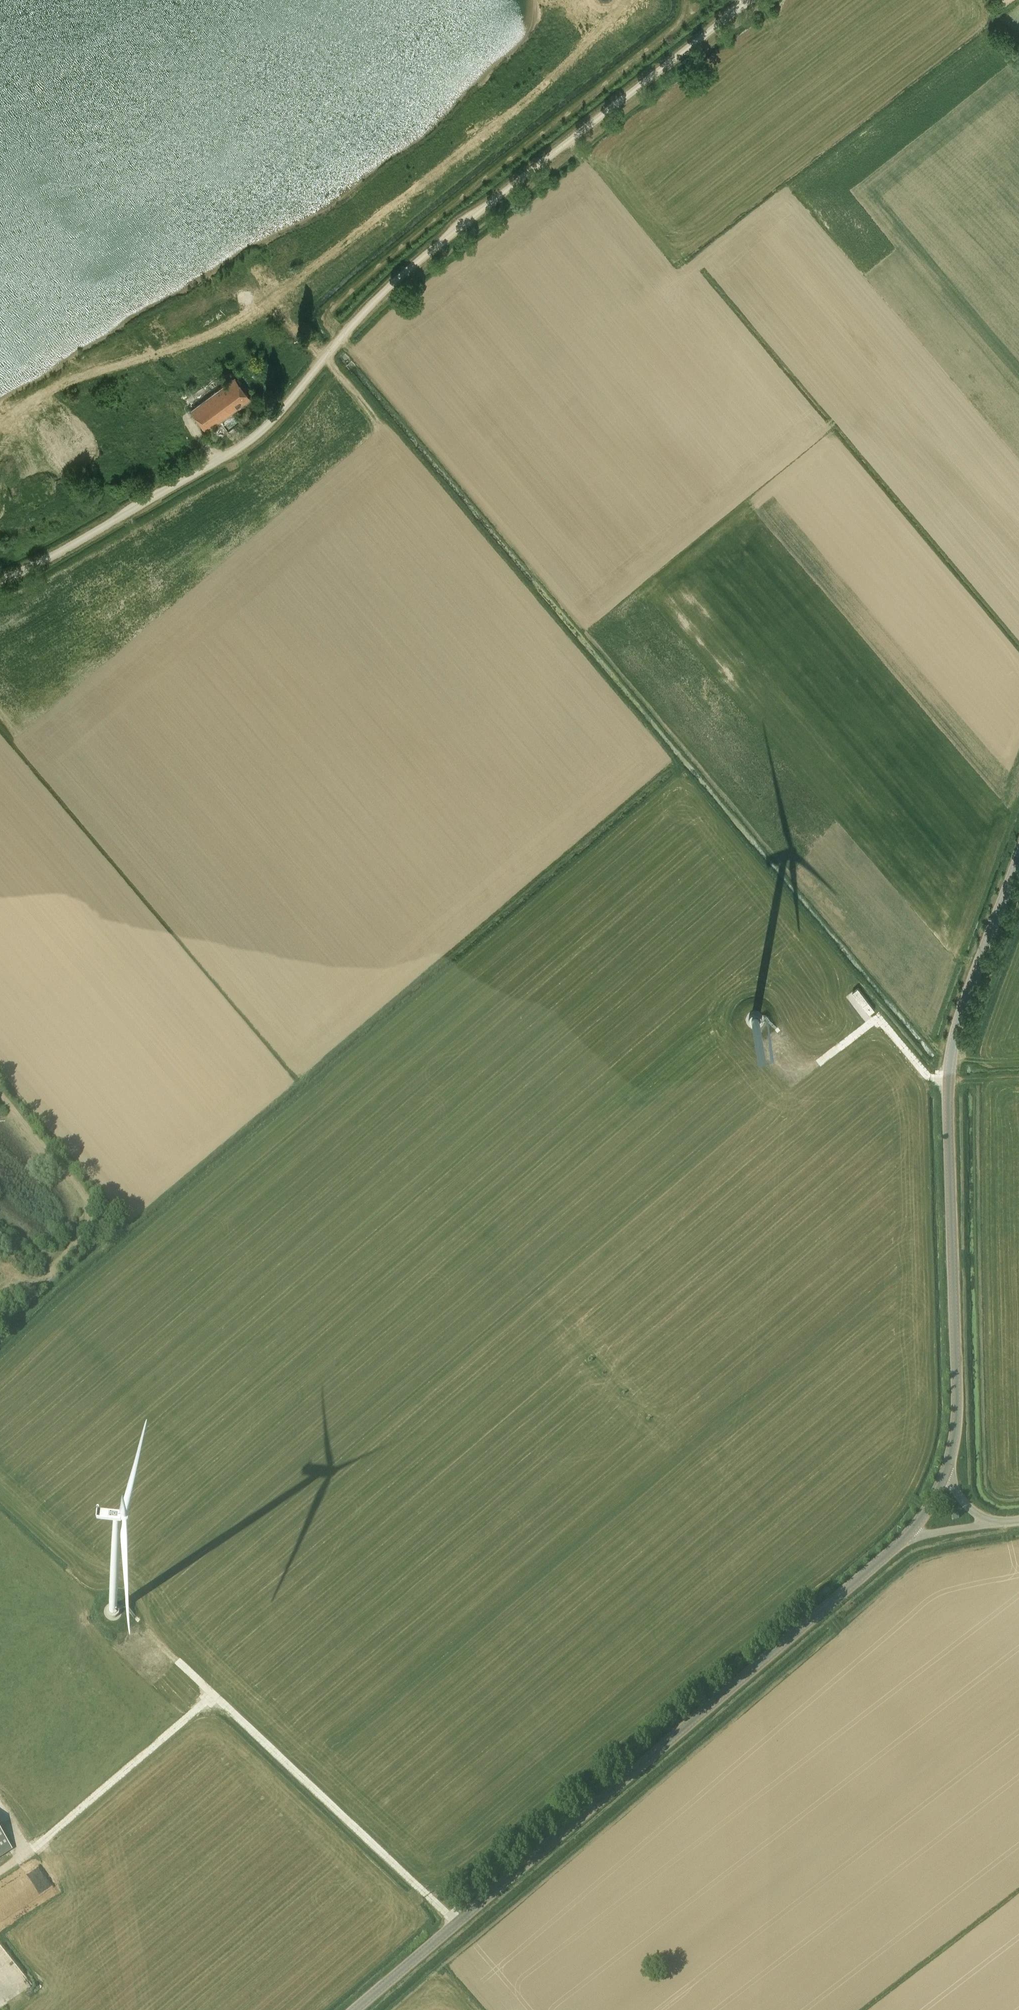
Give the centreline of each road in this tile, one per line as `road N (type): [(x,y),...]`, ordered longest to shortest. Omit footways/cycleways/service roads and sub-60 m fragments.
road 1 (unclassified): [(0,579),(41,563),(263,430),(383,292),(750,0)]
road 2 (tertiary): [(356,2009),(908,1537)]
road 3 (tertiary): [(948,1468),(957,1395),(949,1079),(963,1011),(1018,860)]

